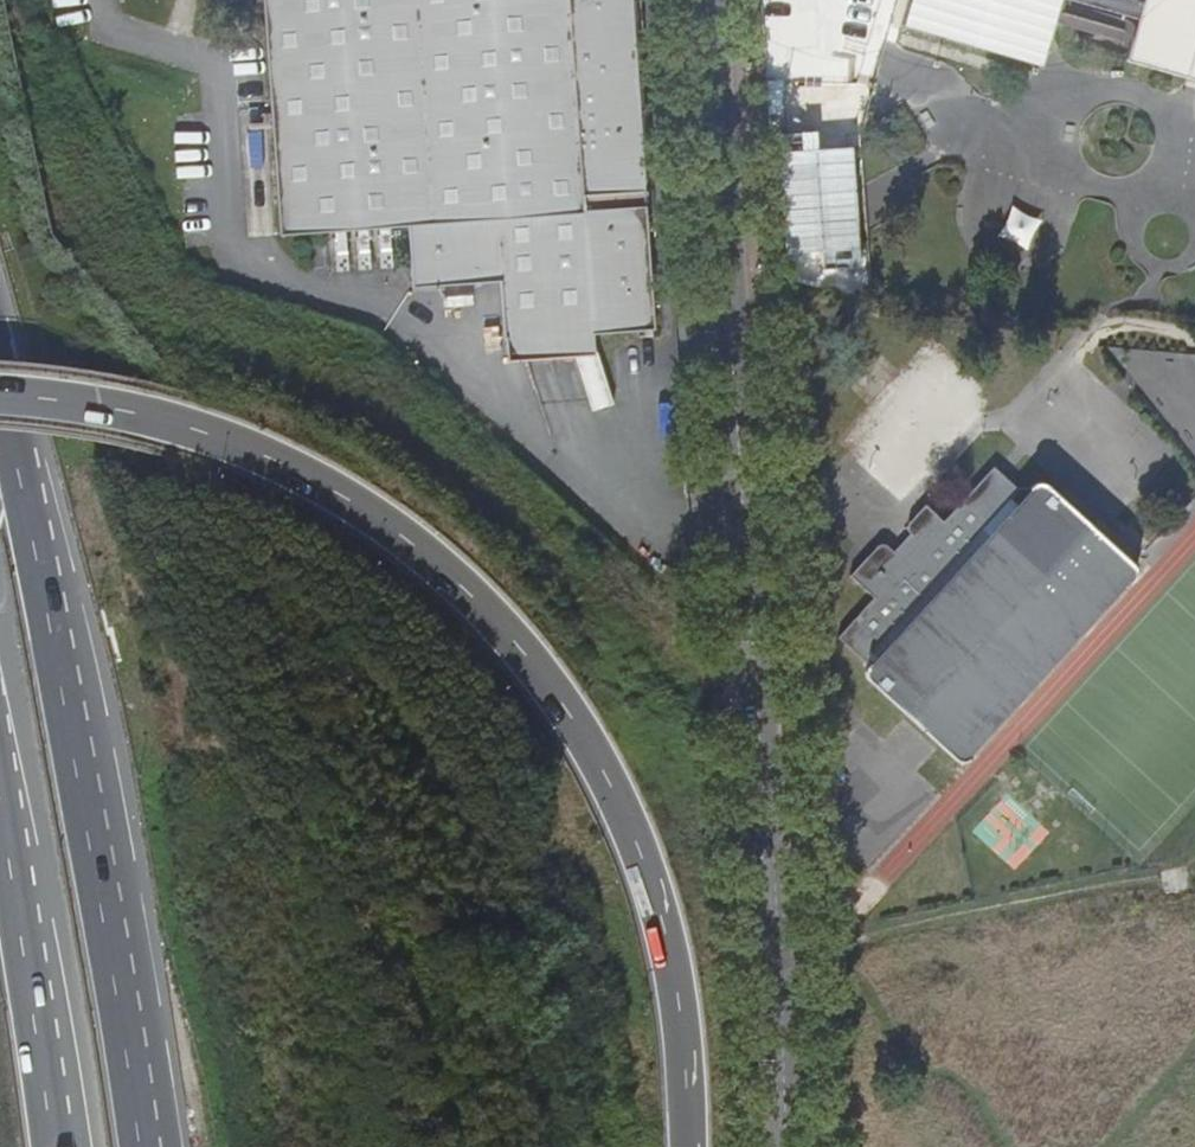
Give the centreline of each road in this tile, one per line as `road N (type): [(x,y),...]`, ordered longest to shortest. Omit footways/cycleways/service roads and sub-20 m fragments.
road 1 (unclassified): [(707,0),(761,665),(786,1146)]
road 2 (motorway): [(0,397),(99,407),(231,443),(333,490),(488,612),(564,705),(639,844),(666,948),(687,1146)]
road 3 (motorway): [(139,1146),(103,904),(0,390)]
road 4 (motorway): [(53,1146),(0,803)]

